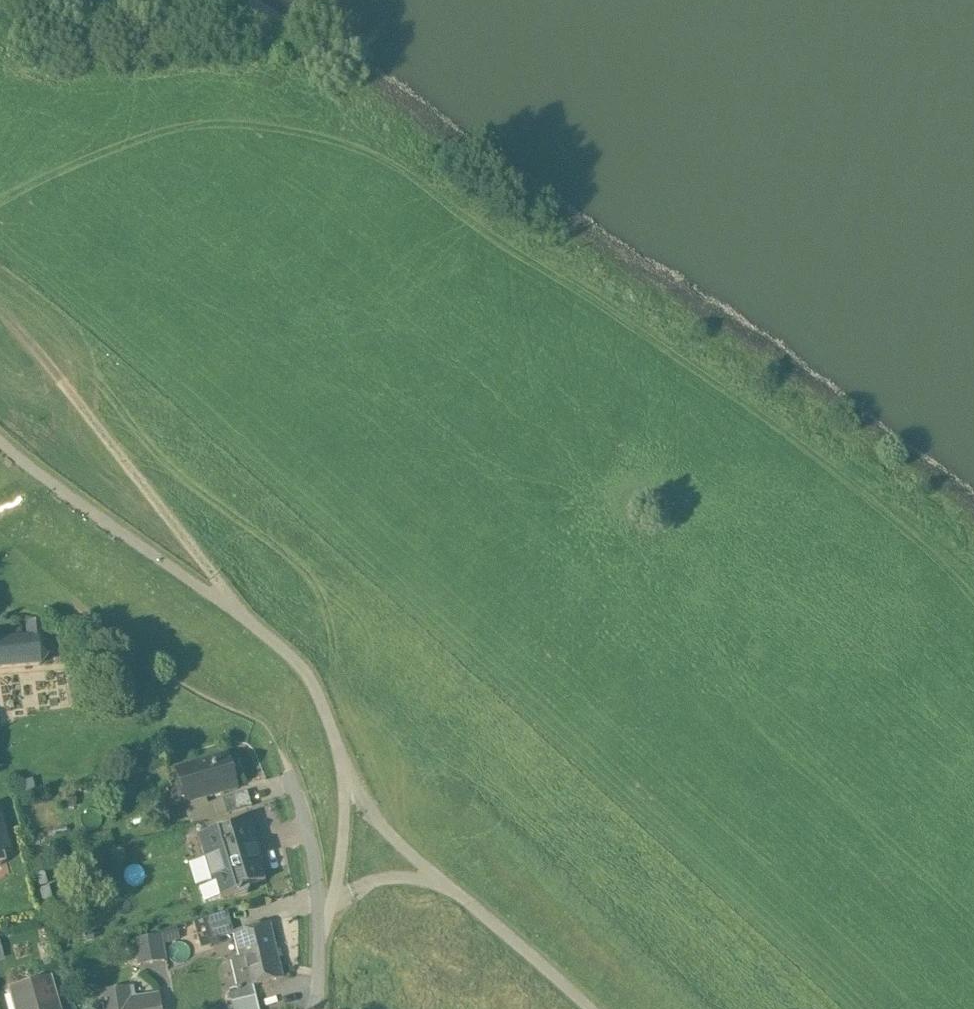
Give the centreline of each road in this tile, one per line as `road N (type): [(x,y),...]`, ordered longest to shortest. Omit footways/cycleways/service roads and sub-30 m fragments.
road 1 (residential): [(280,740),(317,847),(317,1008)]

